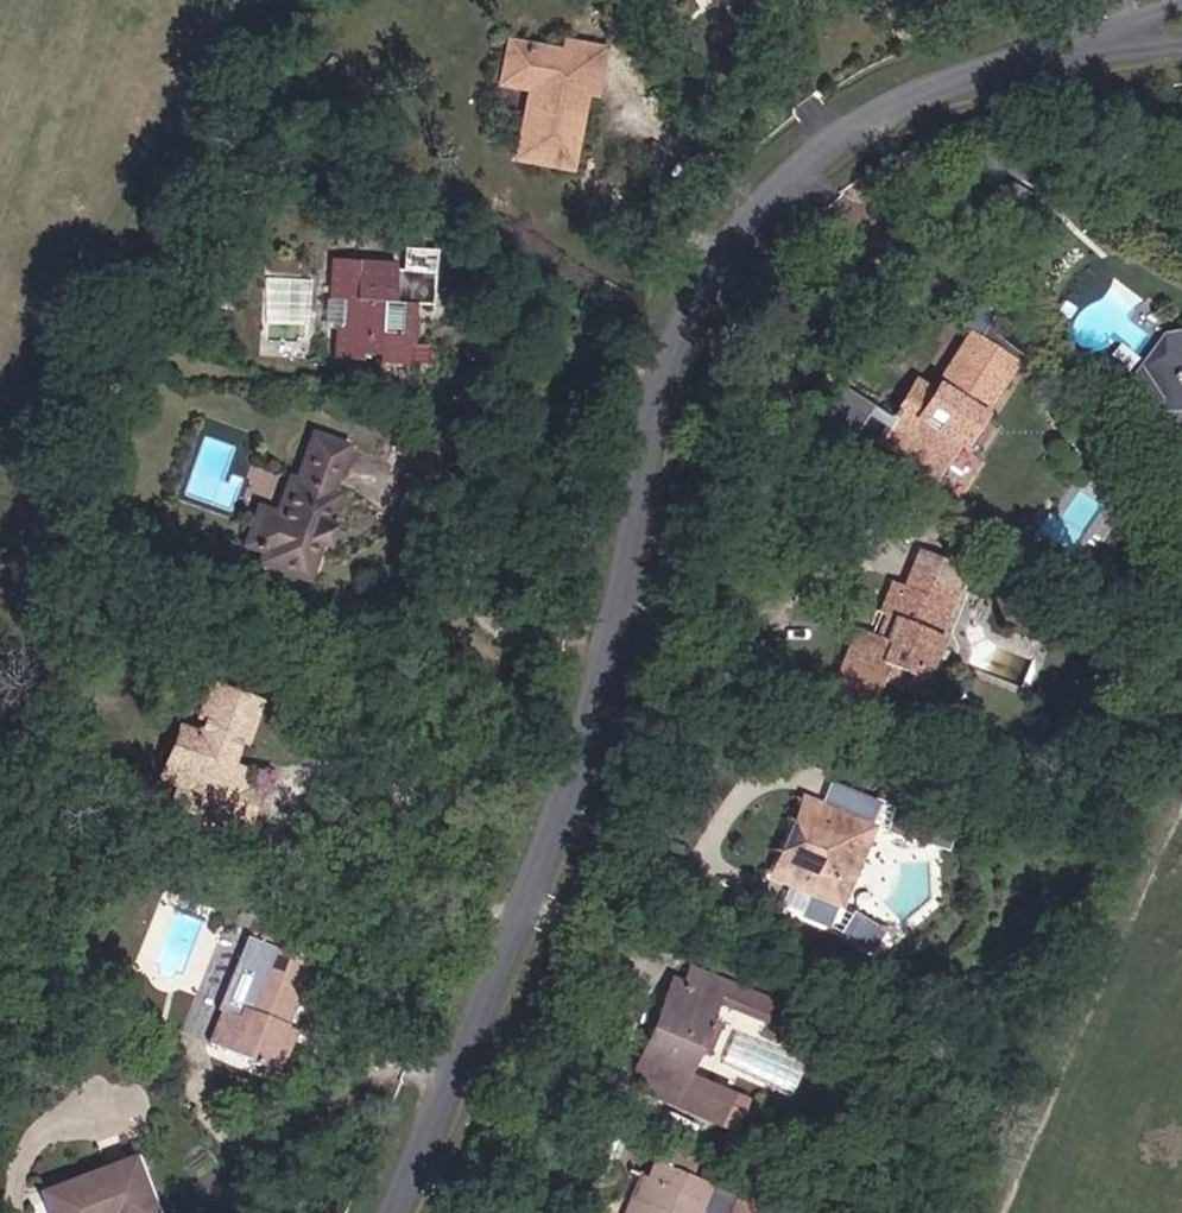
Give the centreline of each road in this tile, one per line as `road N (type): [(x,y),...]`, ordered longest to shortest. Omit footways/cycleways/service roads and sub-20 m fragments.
road 1 (residential): [(409,1212),(603,726),(675,344),(759,218),(863,119),(1110,33),(1181,19)]

